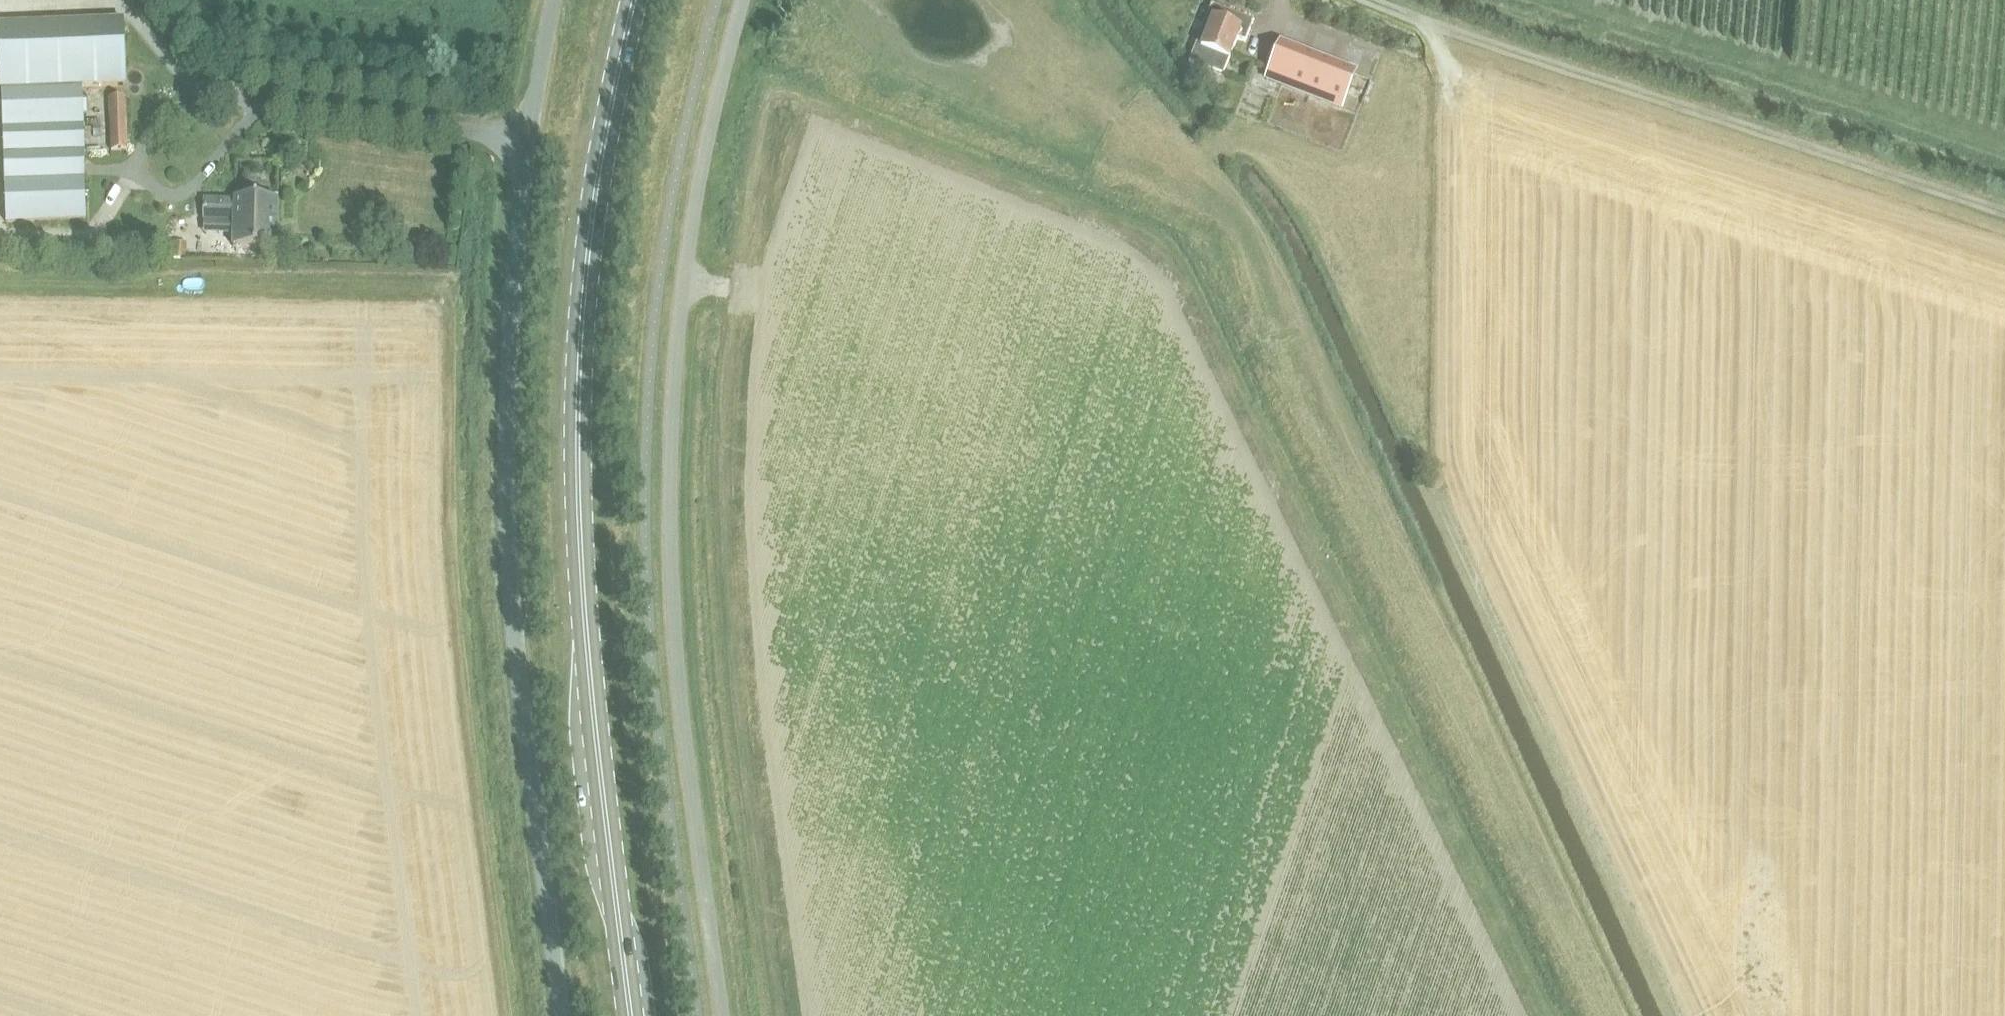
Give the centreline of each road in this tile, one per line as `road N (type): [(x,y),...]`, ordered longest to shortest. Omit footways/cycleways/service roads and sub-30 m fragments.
road 1 (unclassified): [(743,0),(700,163),(670,461),(682,761),(718,1015)]
road 2 (secondary): [(630,1015),(584,614),(578,433),(588,251),(634,0)]
road 3 (unclassified): [(560,1015),(514,638),(504,433),(517,223),(554,0)]
road 4 (track): [(1433,25),(2004,212)]

